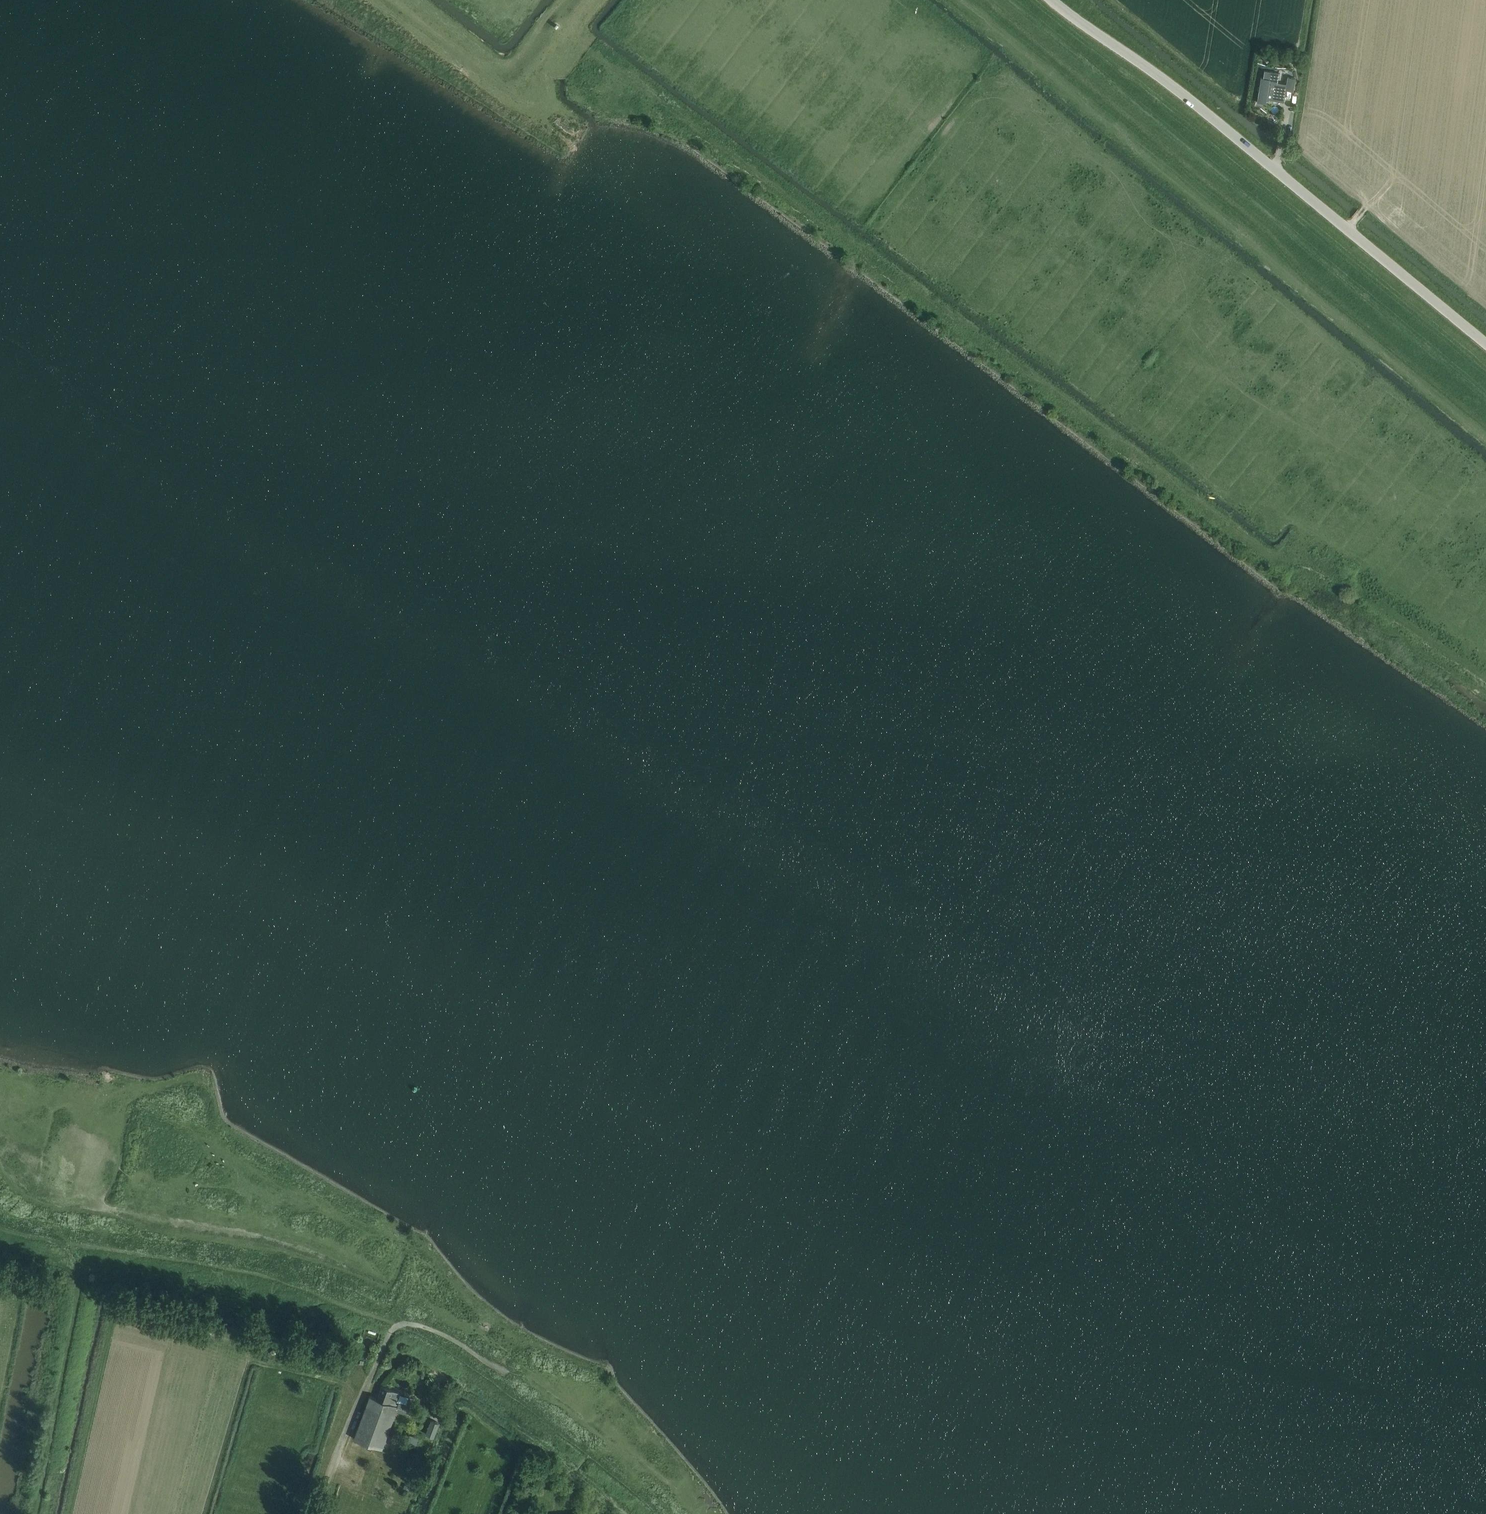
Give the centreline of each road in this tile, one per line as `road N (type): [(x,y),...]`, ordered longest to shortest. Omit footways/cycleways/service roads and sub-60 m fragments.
road 1 (unclassified): [(1485,344),(1194,103),(1052,0)]
road 2 (track): [(354,1413),(341,1381),(263,1366),(221,1341),(118,1312)]
road 3 (track): [(566,0),(507,69),(412,0)]

